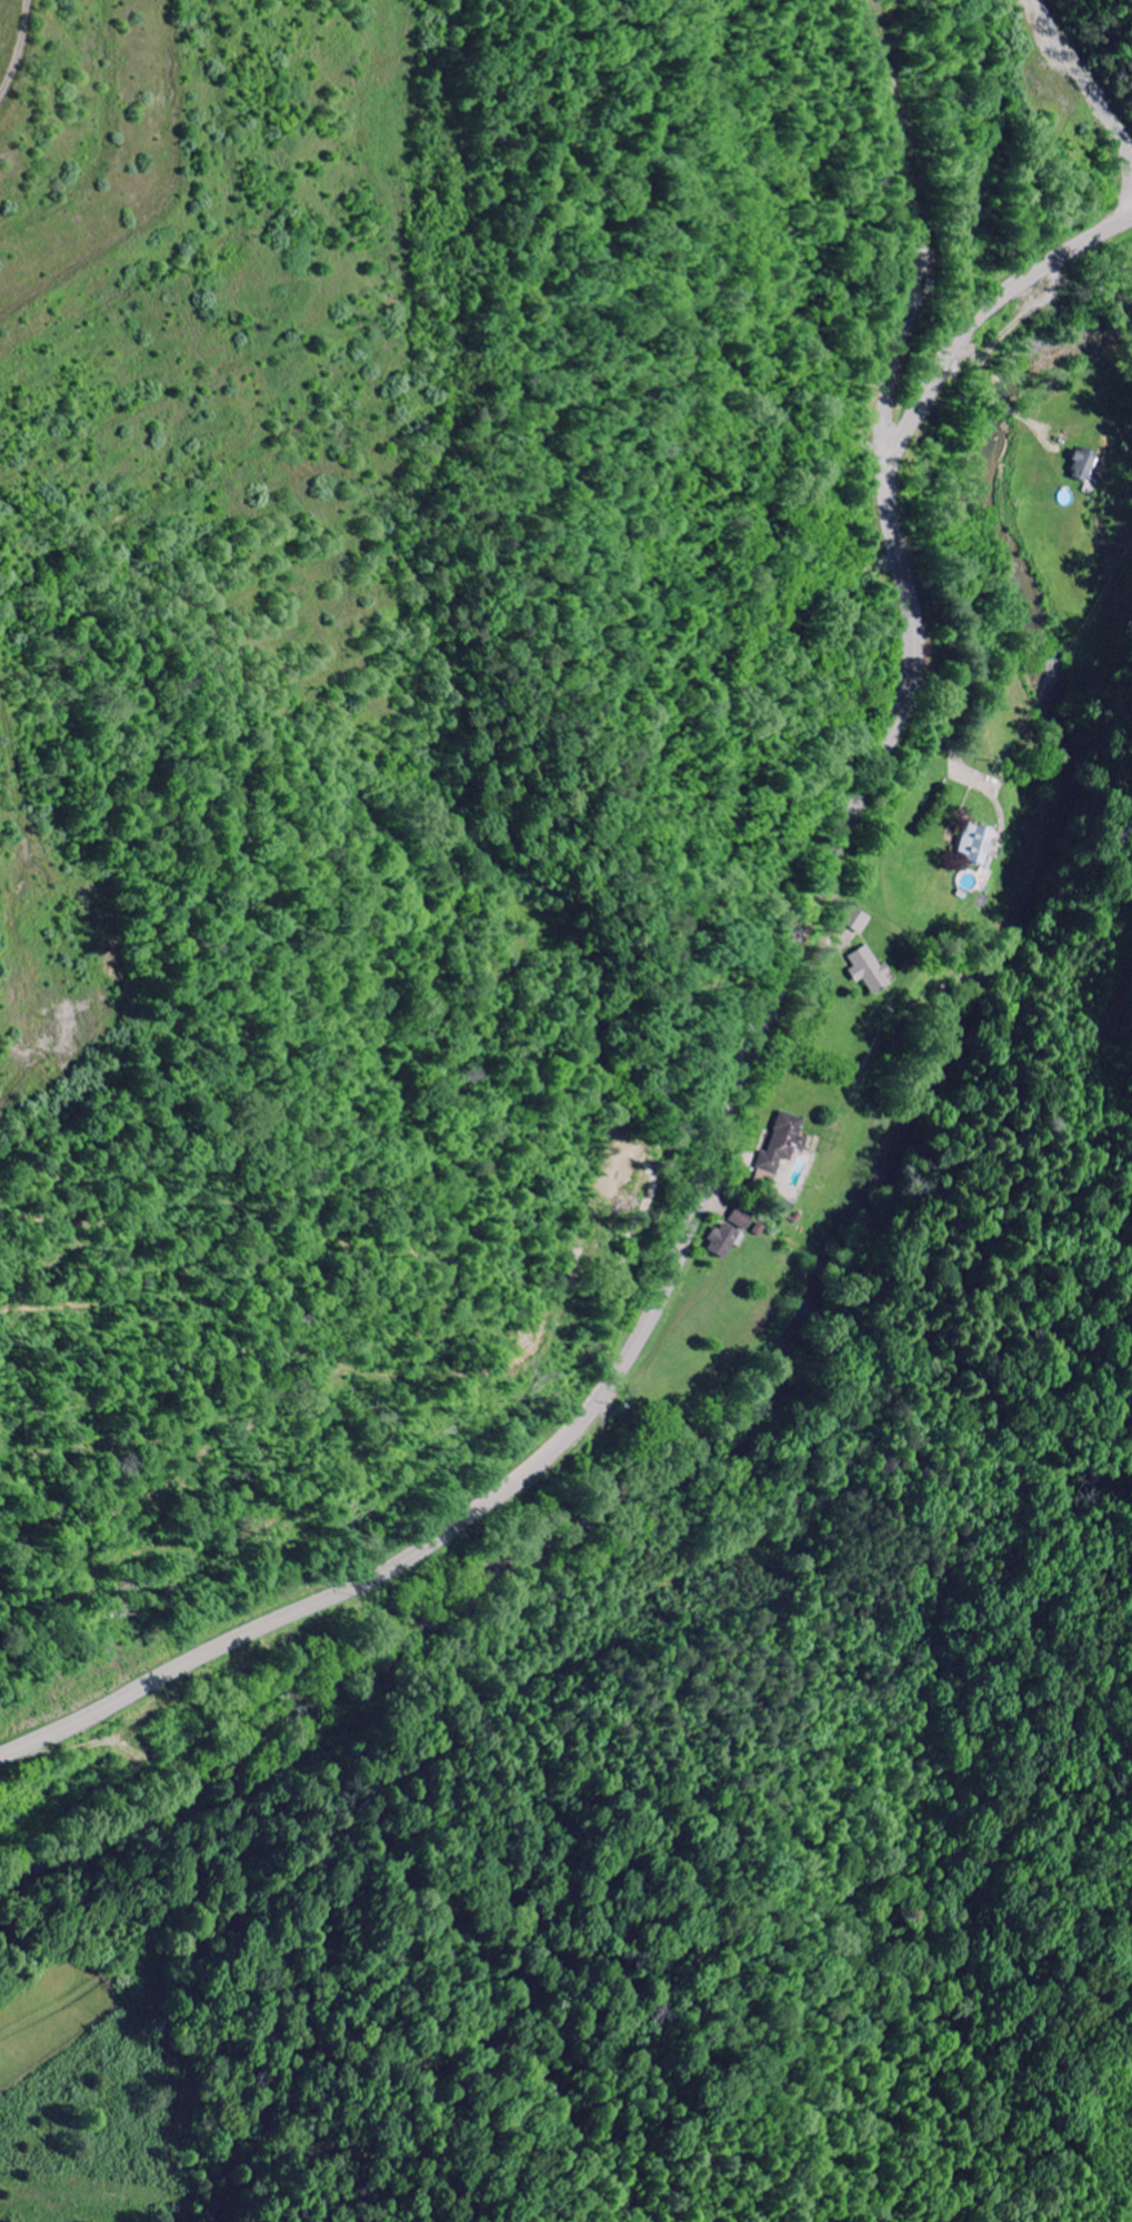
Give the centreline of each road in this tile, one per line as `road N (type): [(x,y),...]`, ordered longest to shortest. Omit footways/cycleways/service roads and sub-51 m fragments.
road 1 (secondary): [(0,1758),(421,1551),(548,1455),(623,1370),(664,1291),(777,992),(902,708),(913,632),(890,491),(905,436),(953,351),(992,305),(1131,222)]

